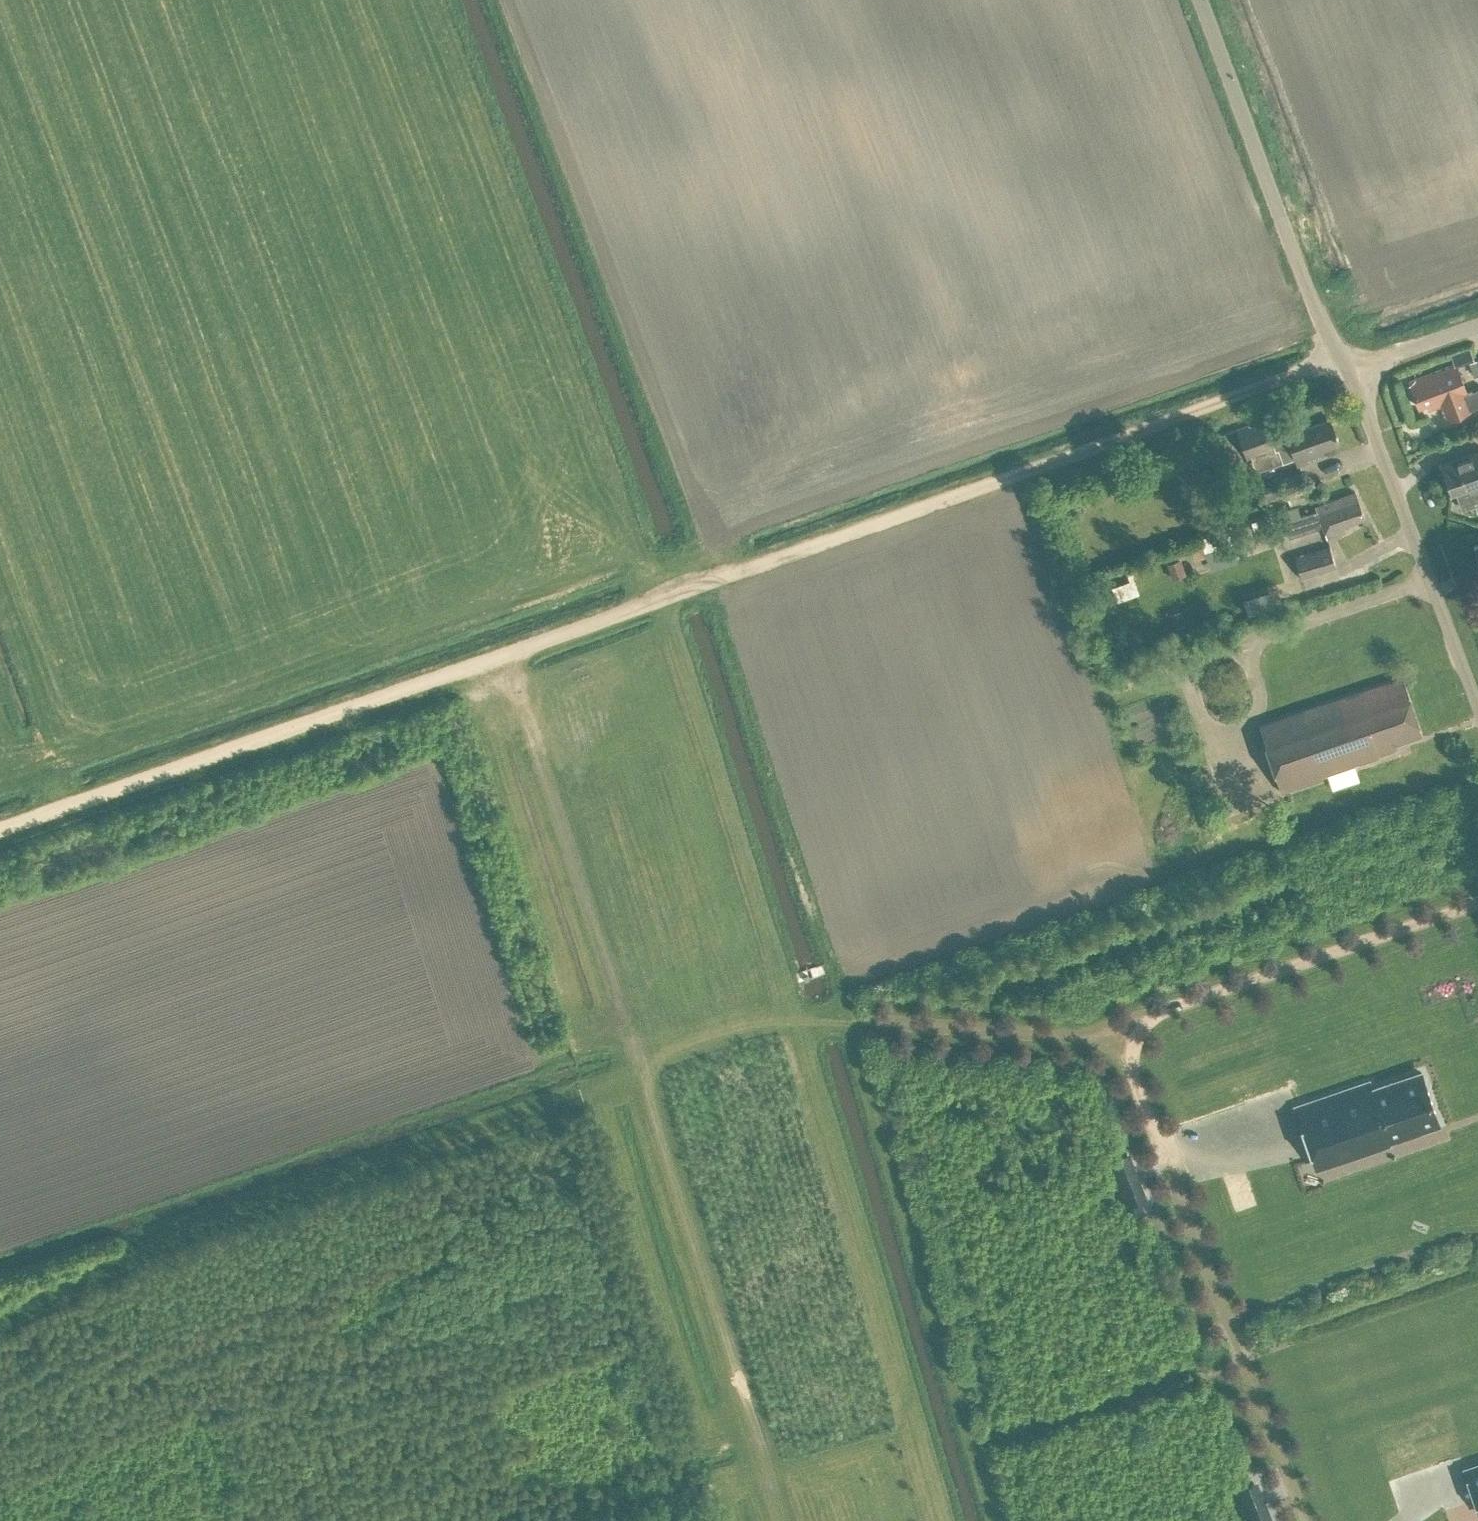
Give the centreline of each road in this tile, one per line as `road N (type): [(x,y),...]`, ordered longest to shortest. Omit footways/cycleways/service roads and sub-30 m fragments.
road 1 (track): [(1337,359),(674,592)]
road 2 (track): [(507,651),(0,828)]
road 3 (track): [(641,1078),(781,1520)]
road 4 (track): [(507,651),(641,1078)]
road 5 (unclassified): [(1349,371),(1321,329),(1200,0)]
road 6 (unclassified): [(1477,708),(1349,371)]
road 7 (track): [(636,1061),(772,1018),(860,1017)]
road 8 (track): [(674,592),(507,651)]
road 9 (unclassified): [(1349,371),(1477,324)]

